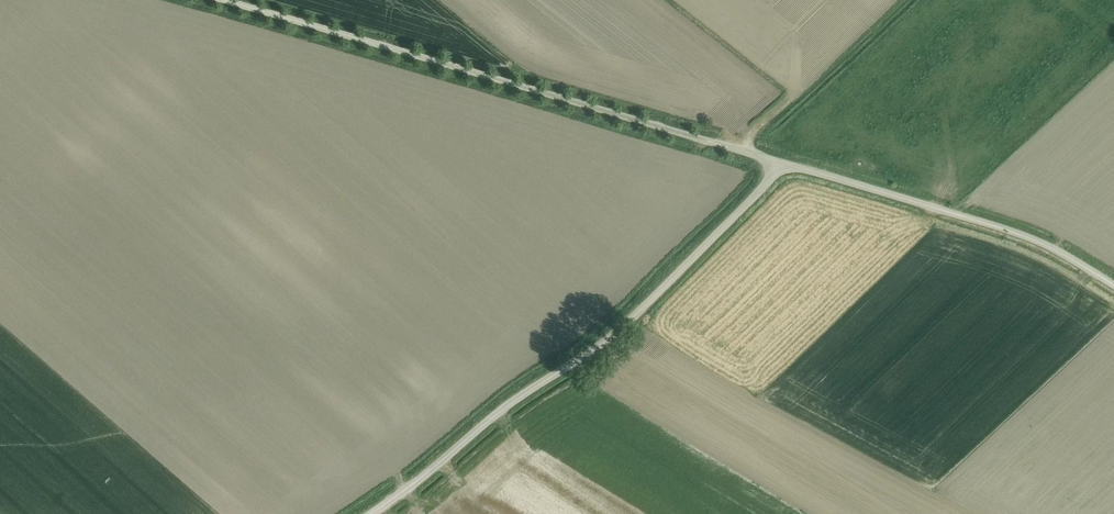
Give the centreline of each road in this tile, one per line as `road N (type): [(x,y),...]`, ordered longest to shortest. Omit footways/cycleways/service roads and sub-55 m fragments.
road 1 (unclassified): [(779,162),(224,0)]
road 2 (unclassified): [(369,513),(518,397),(605,341),(760,190),(779,162)]
road 3 (unclassified): [(1113,284),(1001,226),(779,162)]

